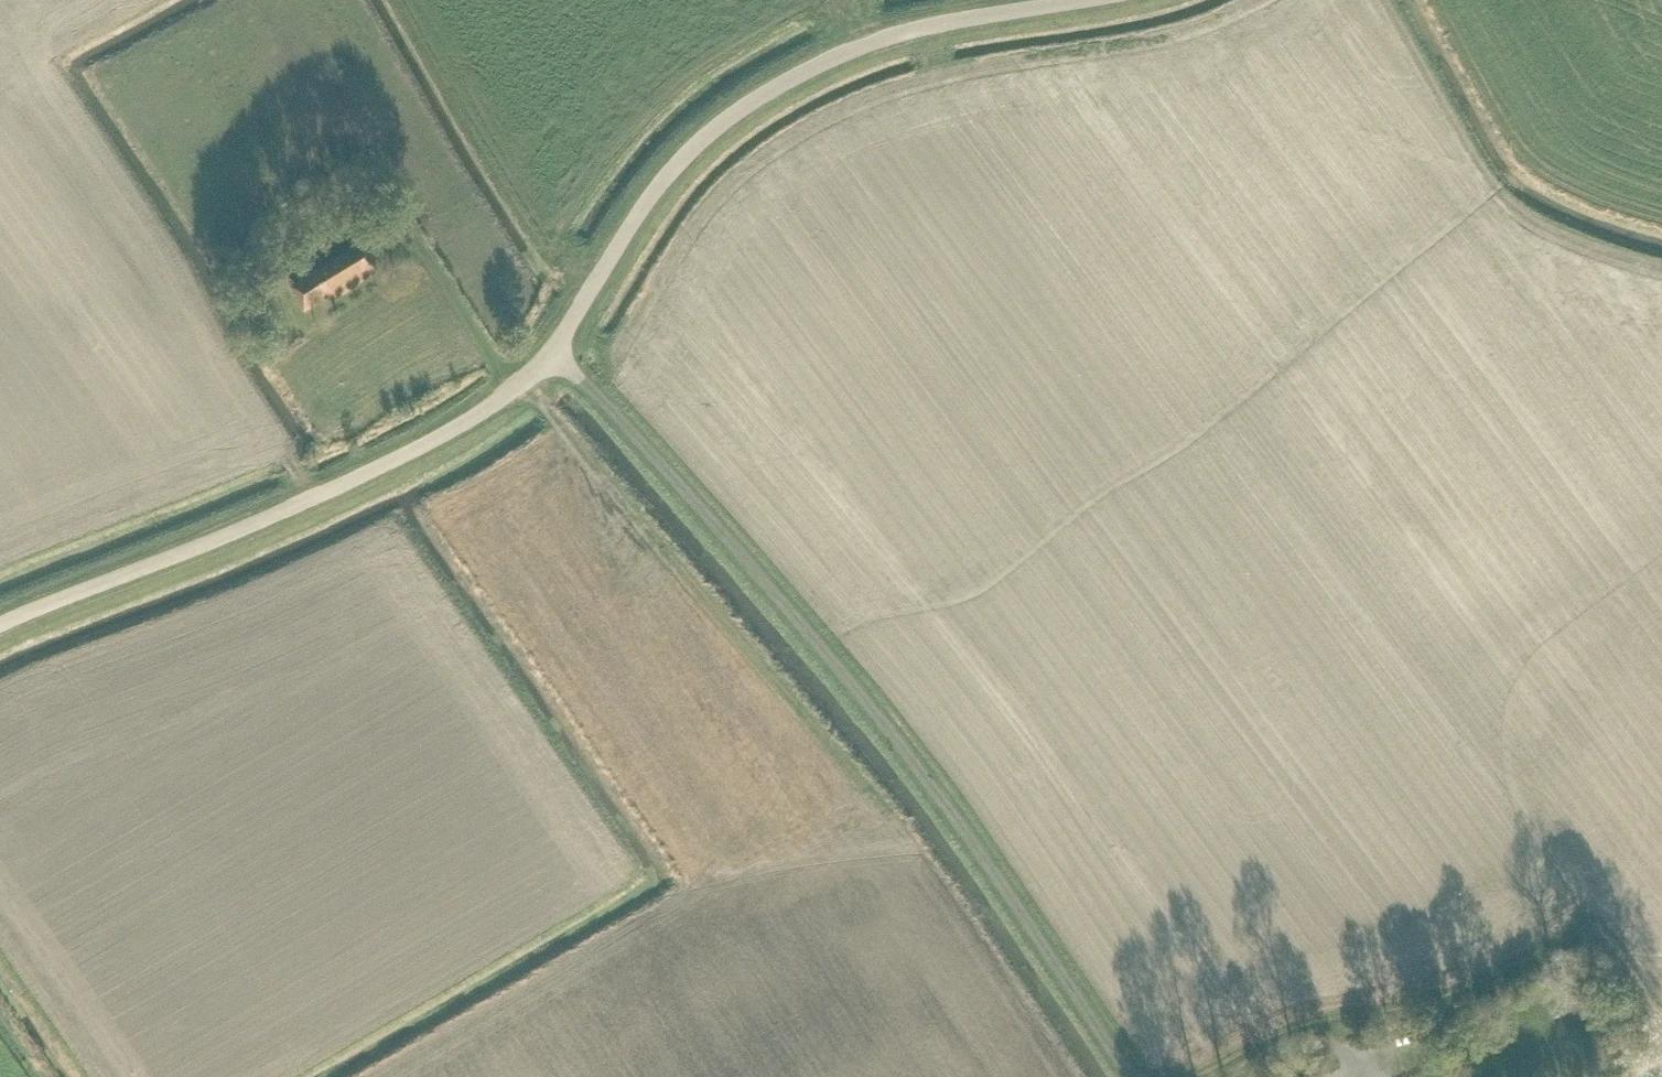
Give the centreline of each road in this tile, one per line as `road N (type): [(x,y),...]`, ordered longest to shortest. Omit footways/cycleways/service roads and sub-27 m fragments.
road 1 (unclassified): [(0,637),(458,435),(506,401),(552,349),(664,180),(740,110),(853,51),(929,25),(1084,0)]

